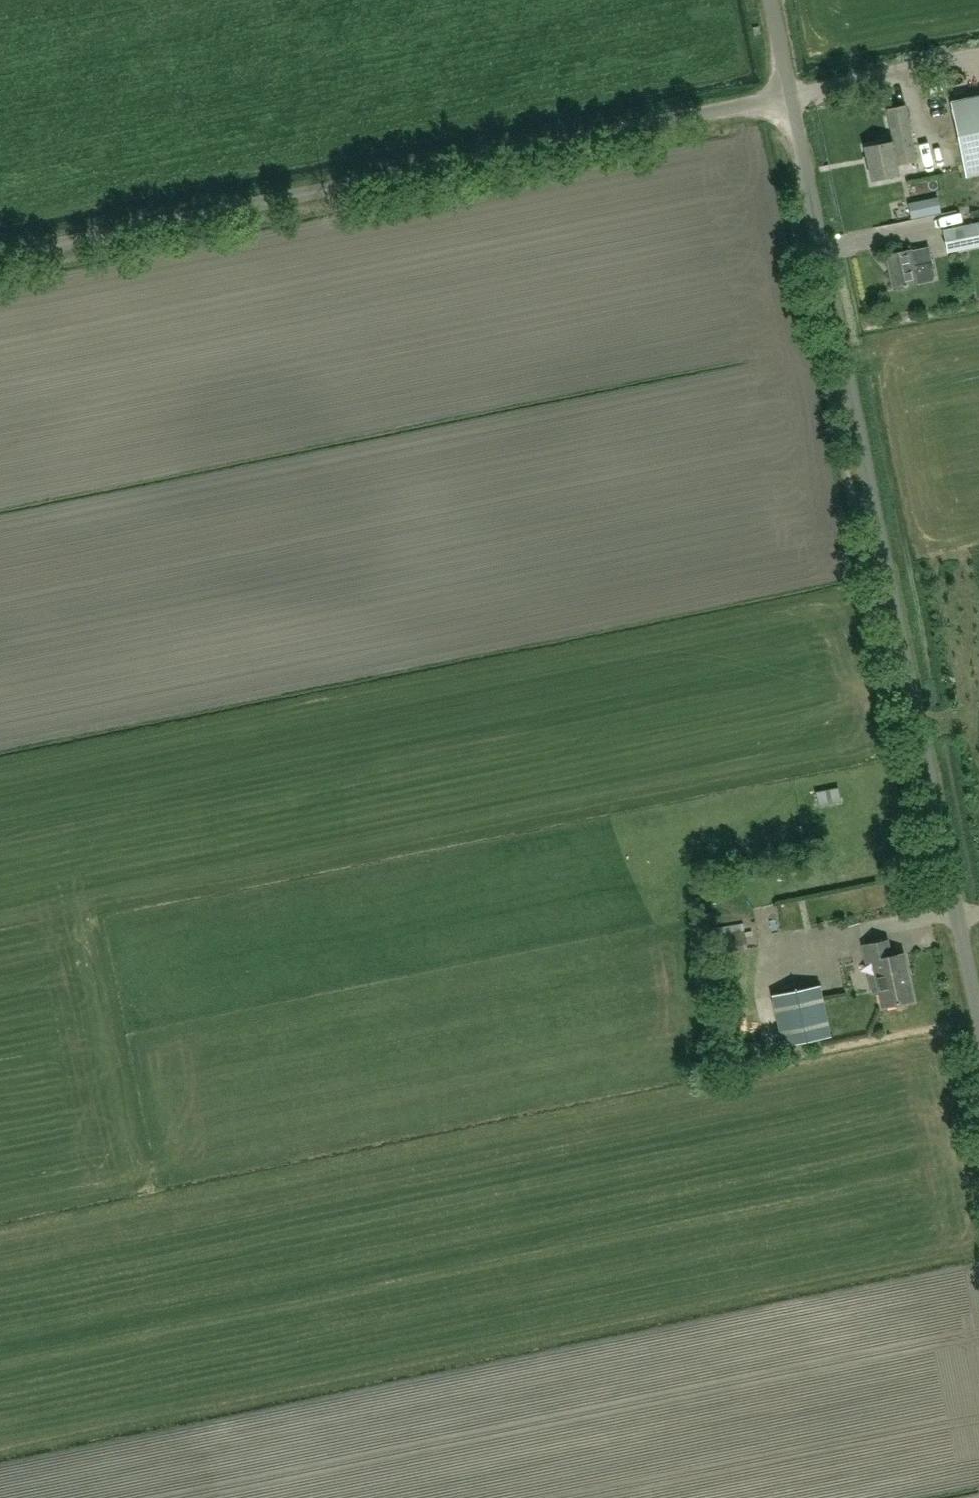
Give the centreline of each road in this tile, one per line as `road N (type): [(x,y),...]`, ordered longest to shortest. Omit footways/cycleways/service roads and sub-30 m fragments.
road 1 (unclassified): [(978,1036),(784,89)]
road 2 (unclassified): [(0,259),(784,89)]
road 3 (track): [(978,52),(784,89)]

